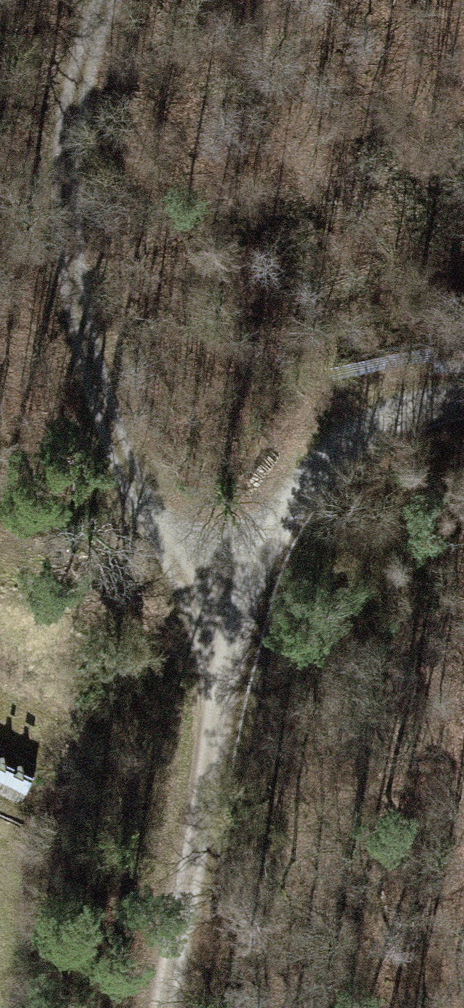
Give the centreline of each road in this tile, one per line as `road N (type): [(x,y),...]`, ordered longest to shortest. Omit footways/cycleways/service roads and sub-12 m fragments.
road 1 (track): [(163,1007),(248,532),(283,483),(366,428),(463,404)]
road 2 (track): [(138,493),(74,270),(74,164),(97,47),(115,0)]
road 3 (track): [(225,683),(138,493)]
road 4 (track): [(248,532),(214,545),(183,543),(156,530),(138,493)]

